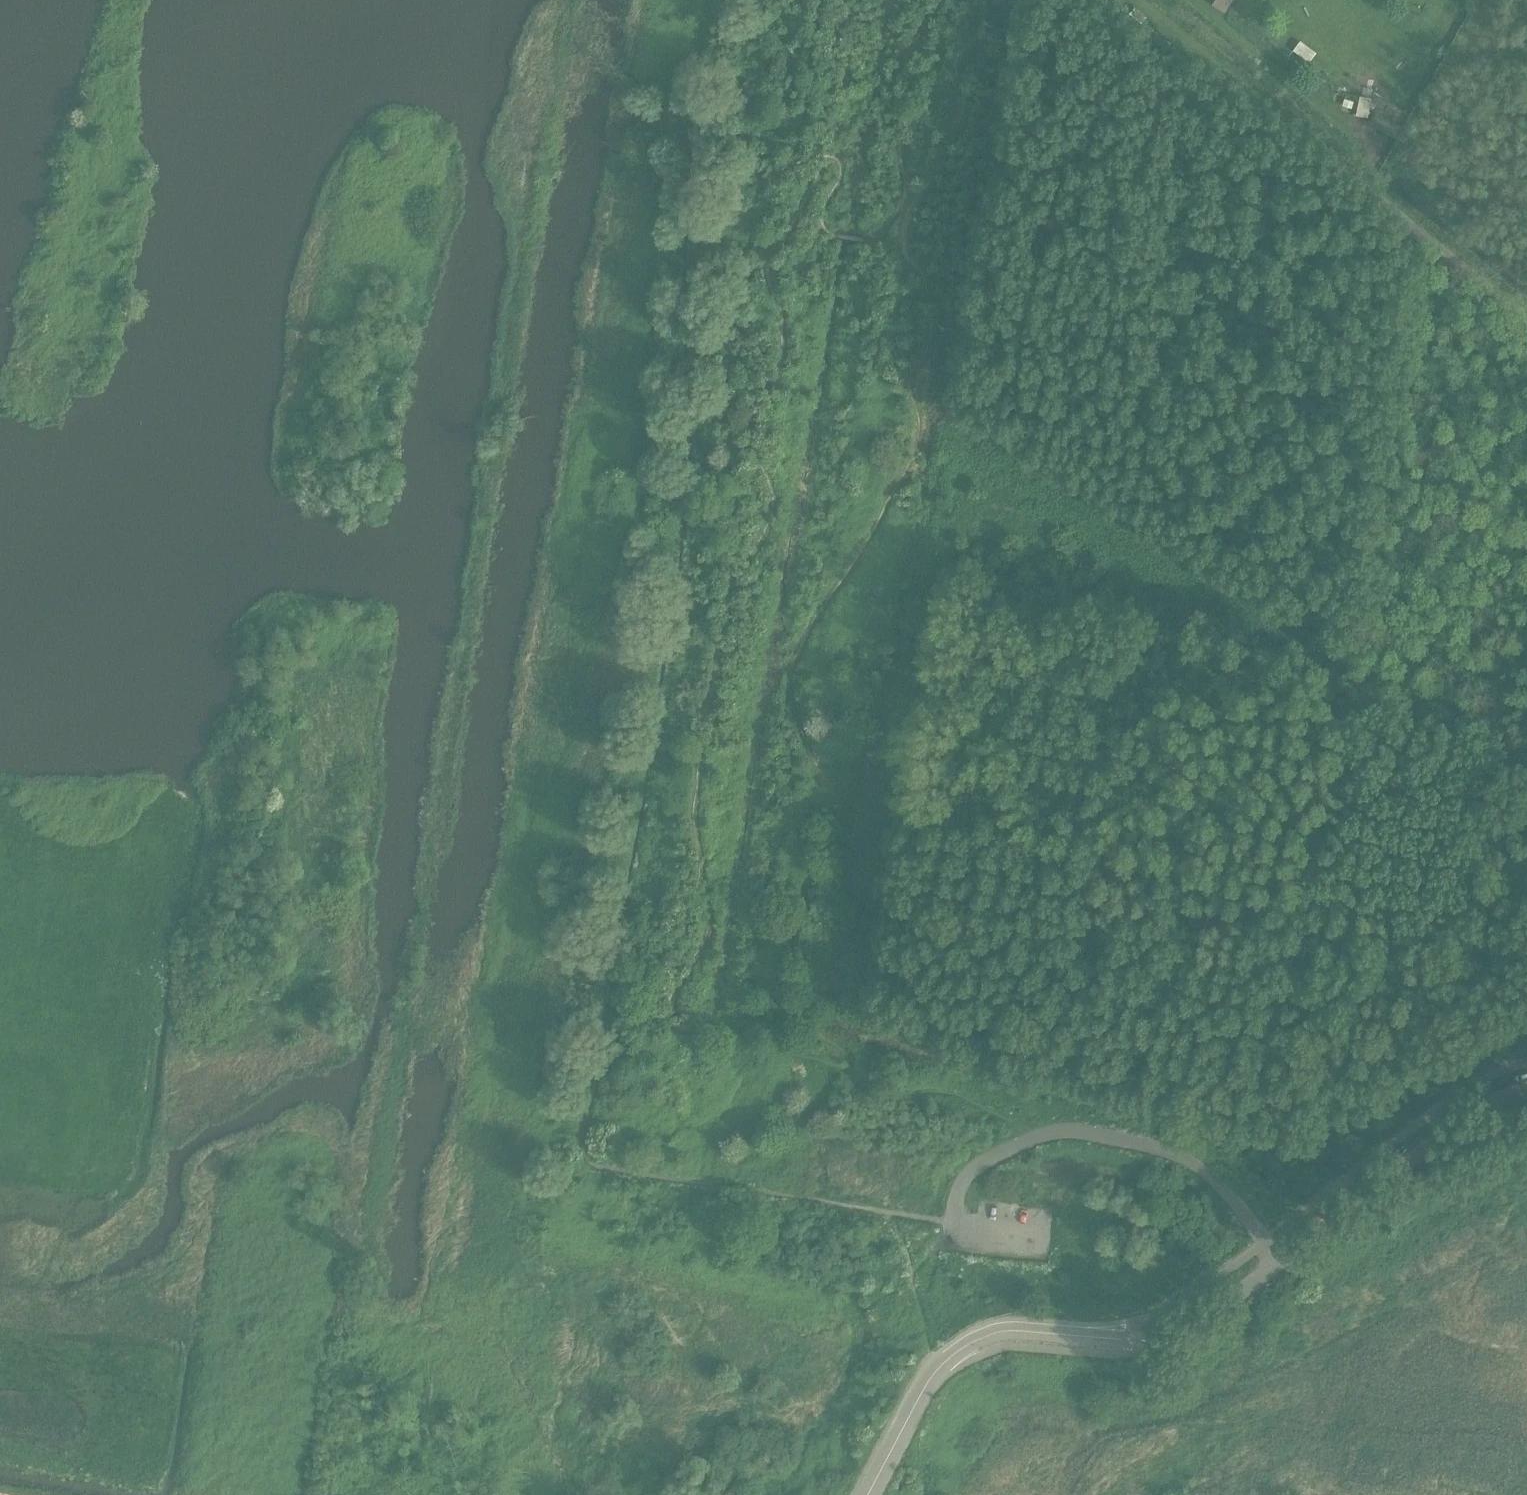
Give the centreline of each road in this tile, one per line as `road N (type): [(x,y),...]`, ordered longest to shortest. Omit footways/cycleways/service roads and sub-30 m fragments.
road 1 (unclassified): [(1526,1090),(1462,1122),(1190,1331),(1162,1341),(1002,1332),(965,1347),(937,1374),(871,1494)]
road 2 (track): [(788,986),(873,1089),(949,1093),(1044,1135)]

